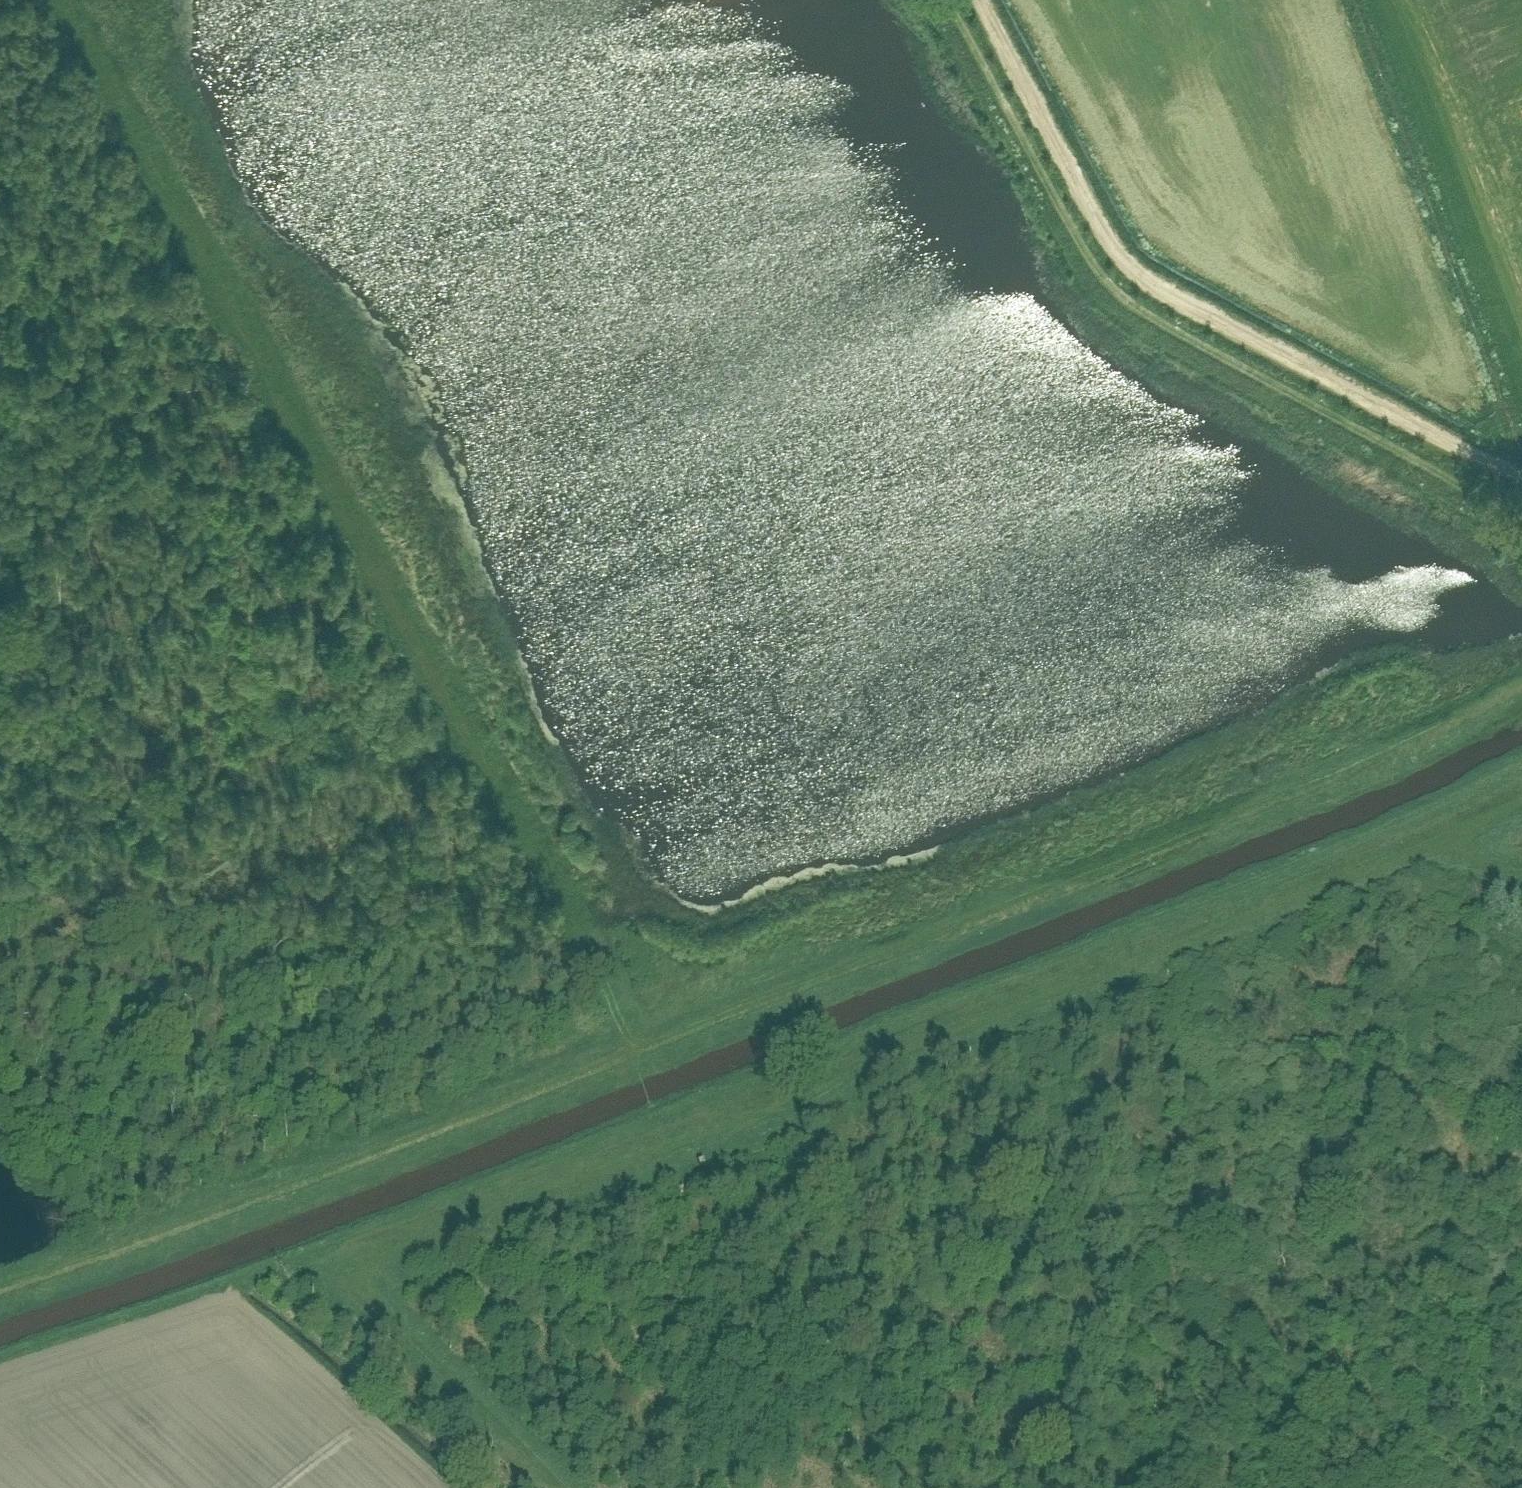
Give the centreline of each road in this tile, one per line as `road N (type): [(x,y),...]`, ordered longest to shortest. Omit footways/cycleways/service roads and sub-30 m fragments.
road 1 (track): [(1521,478),(1134,276),(978,0)]

